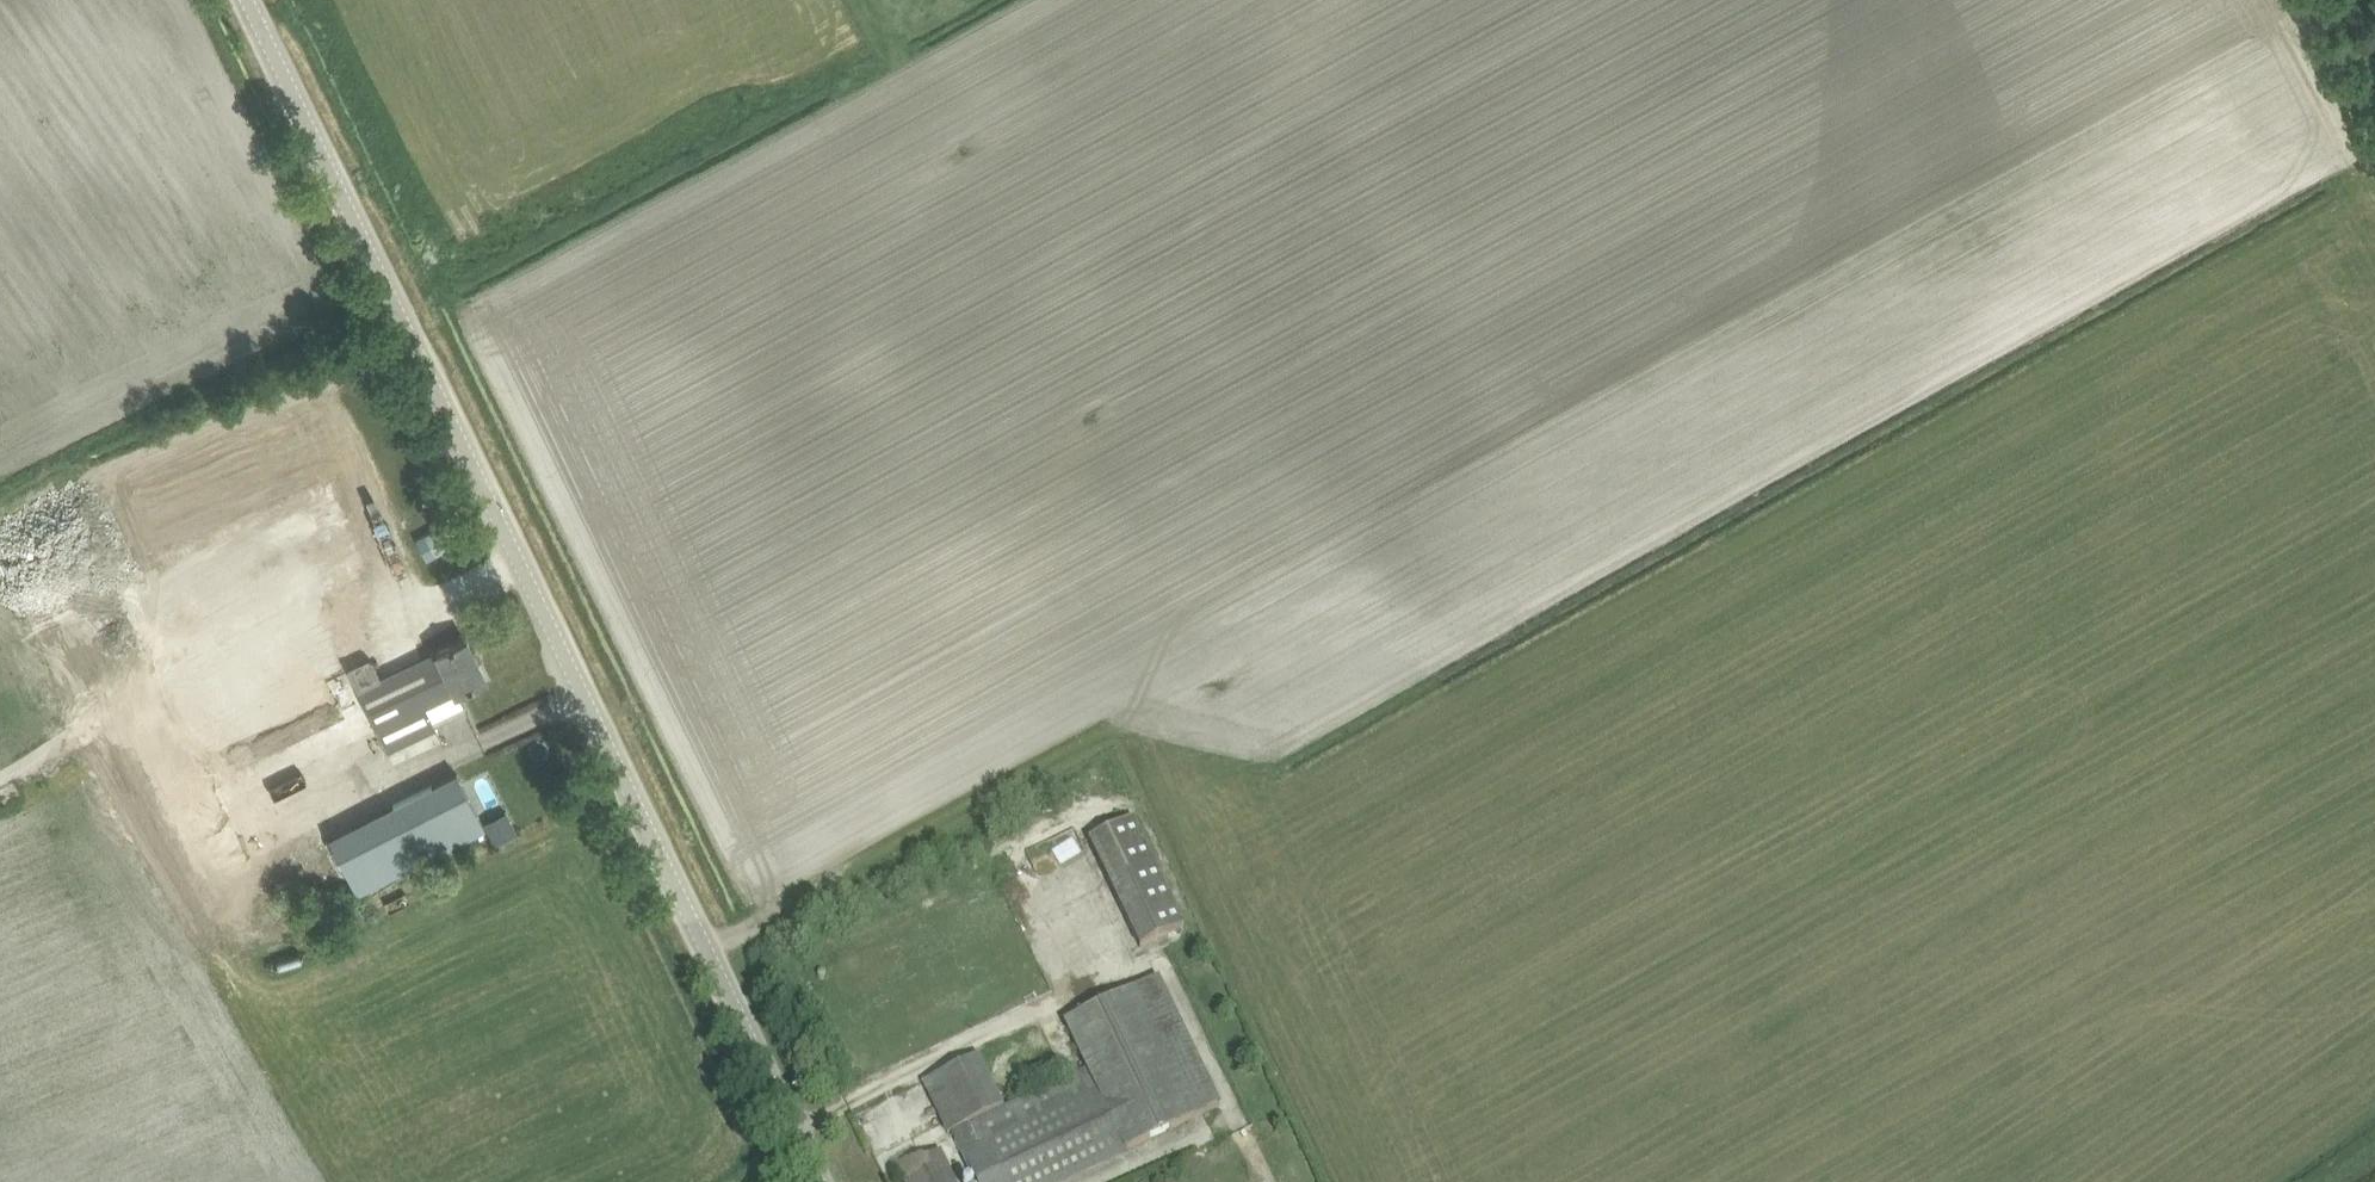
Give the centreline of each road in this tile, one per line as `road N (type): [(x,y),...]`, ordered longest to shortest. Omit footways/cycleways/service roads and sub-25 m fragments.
road 1 (tertiary): [(817,1181),(245,0)]

